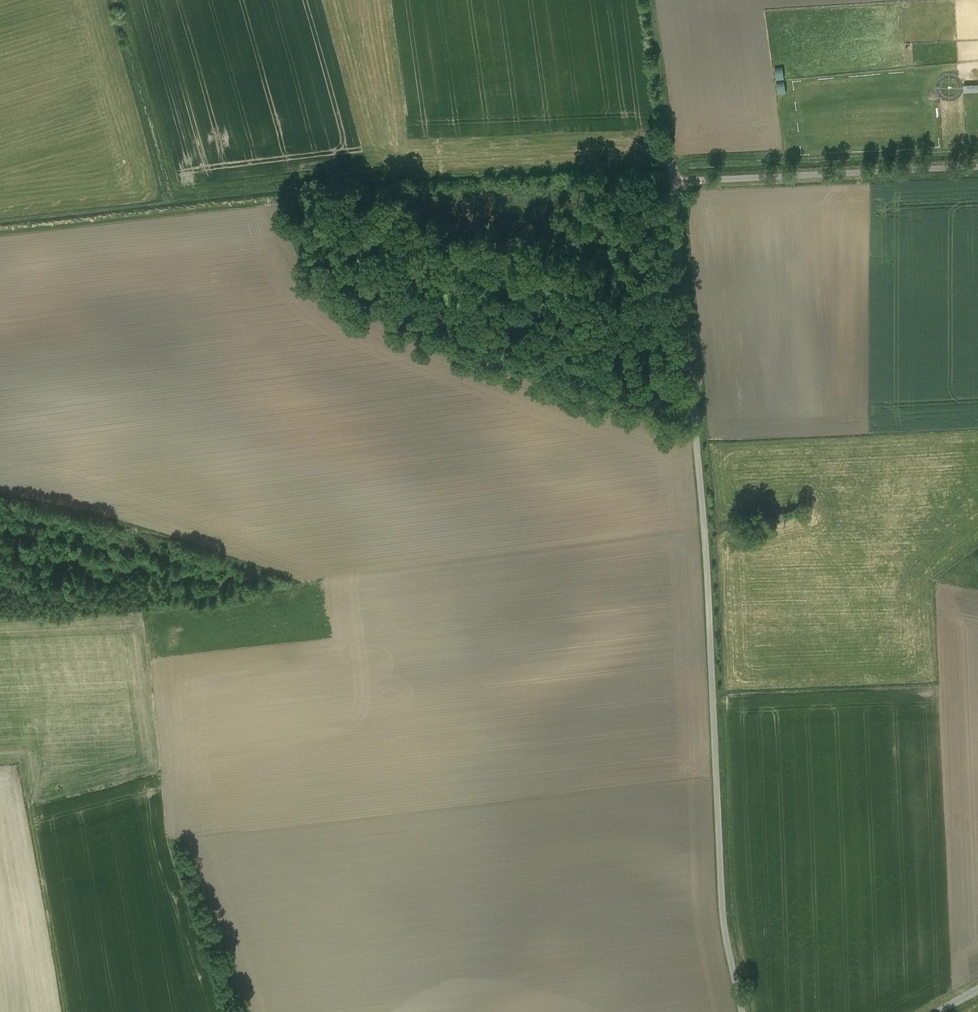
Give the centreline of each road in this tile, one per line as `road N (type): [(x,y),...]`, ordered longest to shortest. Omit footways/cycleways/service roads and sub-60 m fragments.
road 1 (unclassified): [(977,166),(705,180),(677,193),(723,921),(743,1011)]
road 2 (track): [(65,1011),(30,803)]

